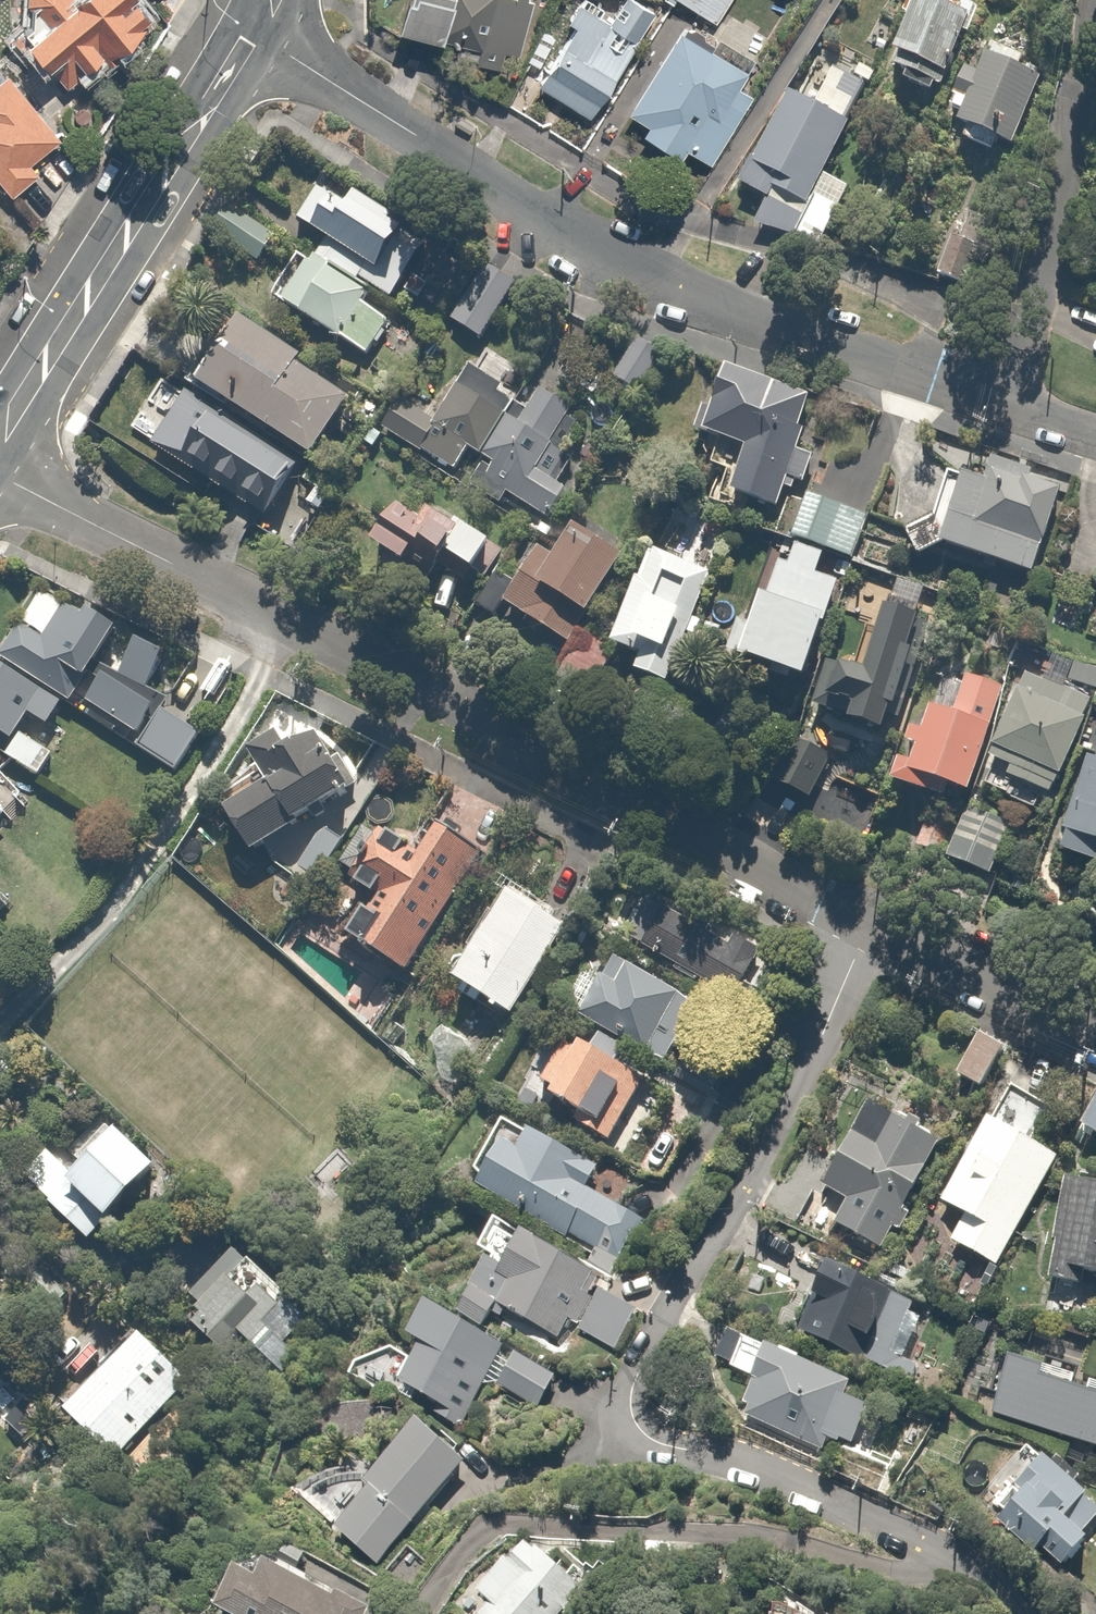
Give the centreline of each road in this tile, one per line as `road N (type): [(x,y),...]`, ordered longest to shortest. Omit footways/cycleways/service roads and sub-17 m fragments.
road 1 (residential): [(871,919),(784,1106),(639,1370),(628,1393),(634,1422),(662,1444),(735,1459),(940,1551),(1026,1613)]
road 2 (residential): [(254,32),(747,339),(981,415)]
road 3 (residential): [(294,621),(871,919)]
road 4 (residential): [(294,621),(220,754),(85,938),(0,1030)]
road 5 (secondary): [(254,32),(0,429)]
road 6 (residential): [(981,415),(1085,67),(1095,3)]
road 7 (residential): [(0,474),(294,621)]
road 8 (residential): [(871,919),(1095,1019)]
road 9 (residential): [(981,415),(1095,453)]

